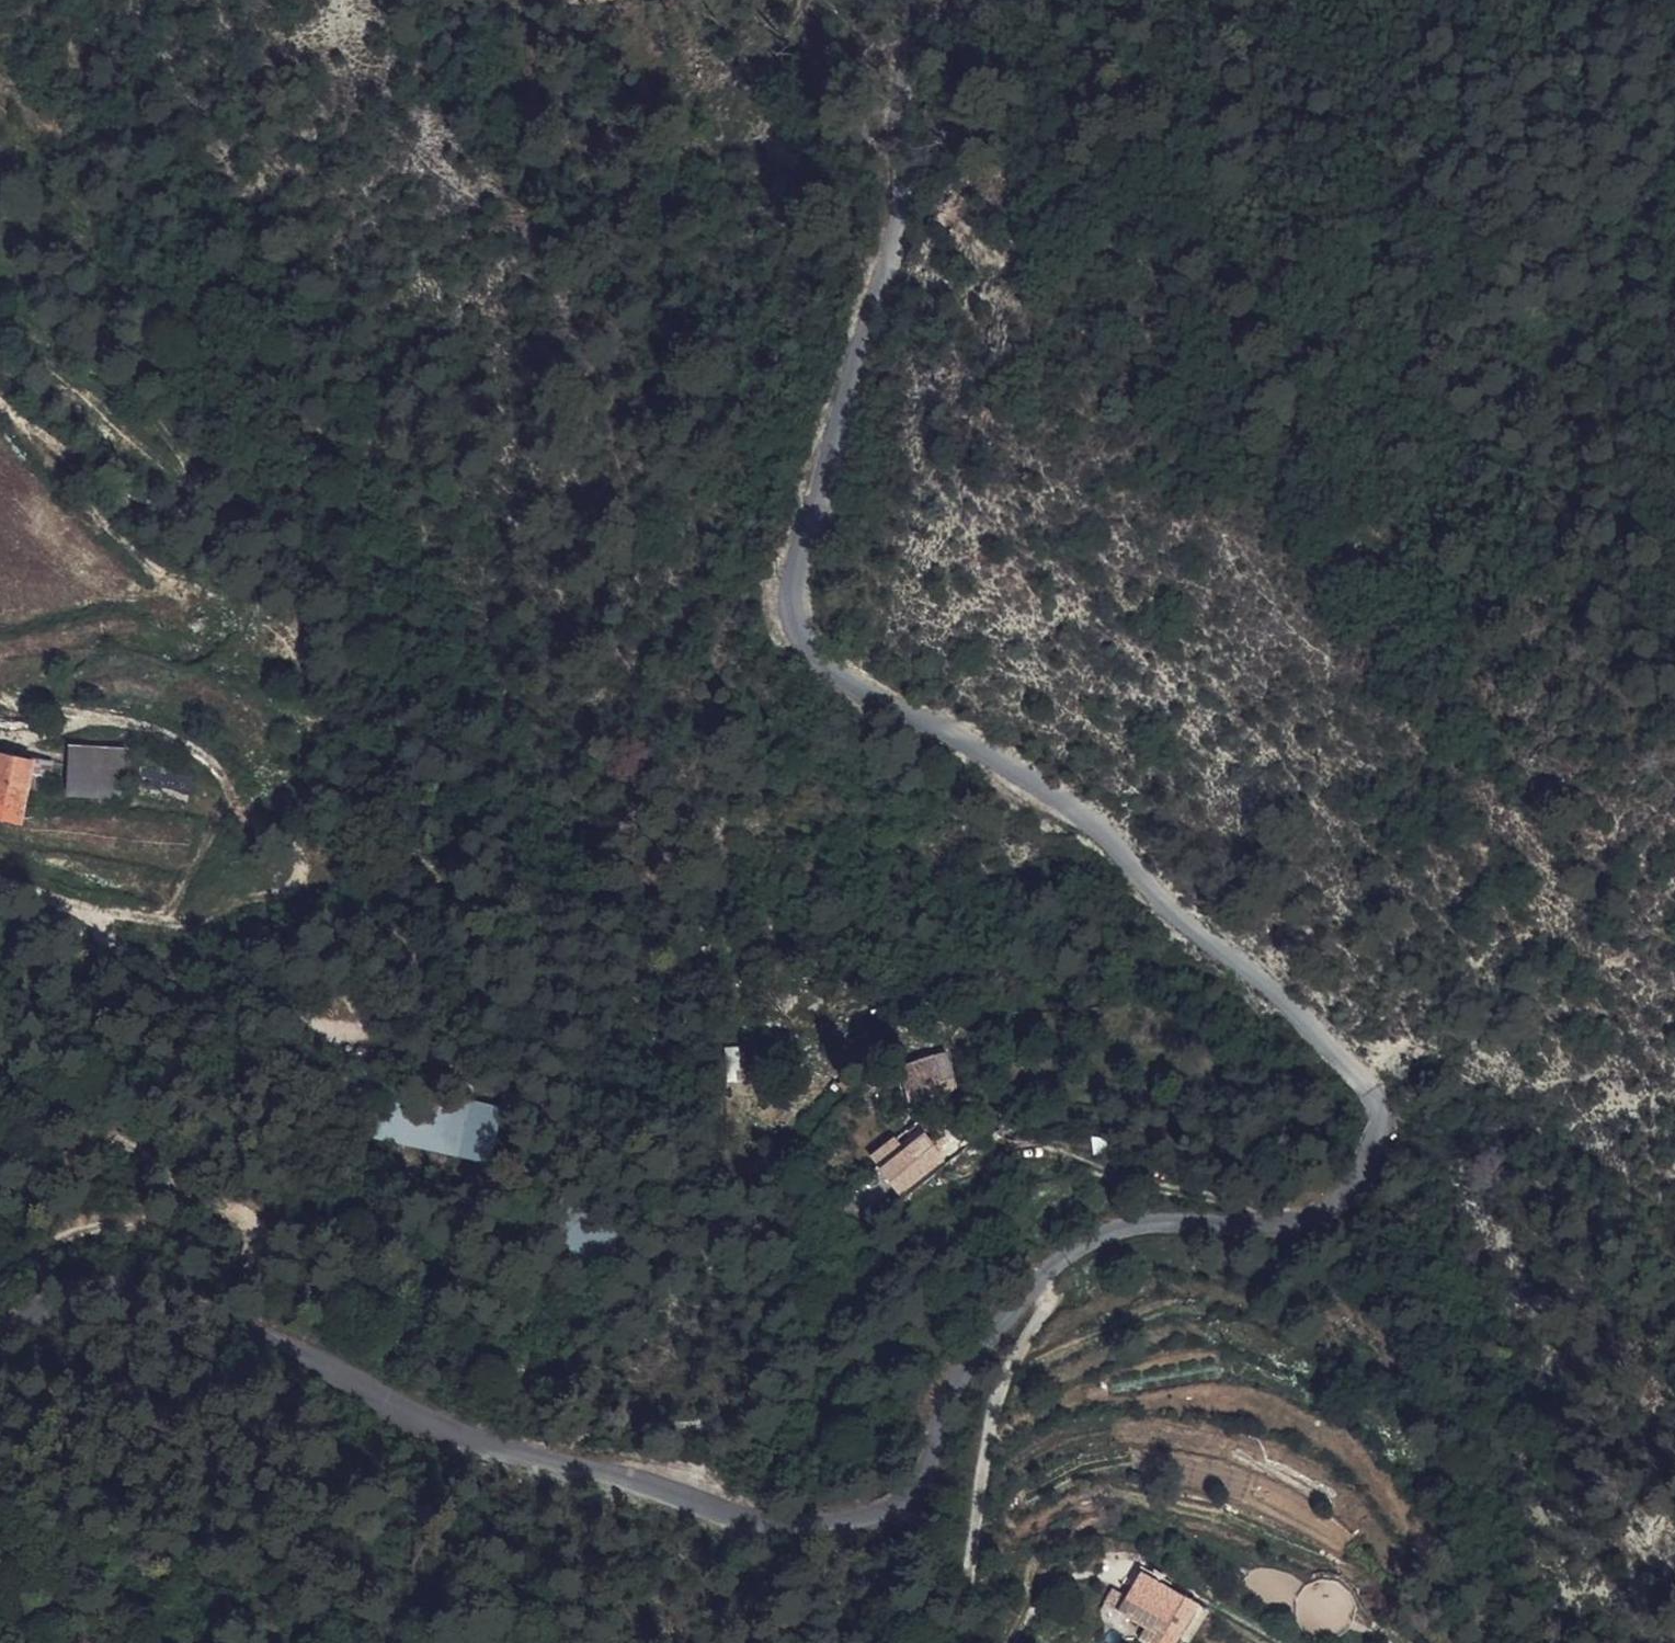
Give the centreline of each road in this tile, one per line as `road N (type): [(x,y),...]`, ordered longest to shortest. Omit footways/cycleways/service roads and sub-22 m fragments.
road 1 (unclassified): [(0,1339),(90,1296),(157,1294),(228,1315),(423,1423),(738,1516),(796,1526),(854,1523),(900,1513),(932,1473),(963,1388),(1004,1326),(1066,1260),(1112,1233),(1162,1224),(1309,1224),(1349,1200),(1377,1151),(1383,1111),(1367,1084),(1183,919),(1082,811),(827,666),(801,617),(804,569),(891,260),(919,65),(939,20),(966,0)]
road 2 (track): [(0,693),(186,746),(217,770),(235,810),(301,857),(299,881),(283,894),(179,922),(91,910),(0,882)]
road 3 (track): [(0,1046),(118,1141),(250,1220),(241,1259),(116,1230),(66,1237),(0,1281)]

